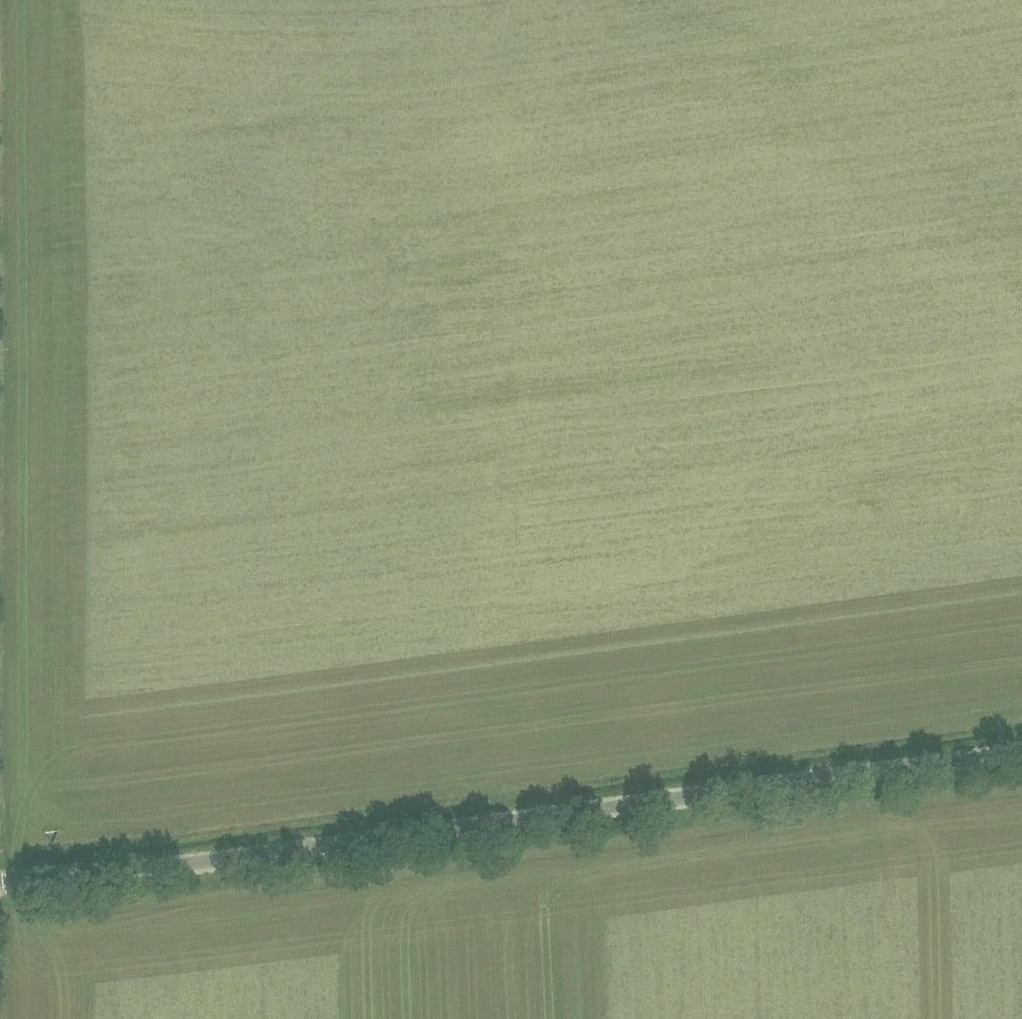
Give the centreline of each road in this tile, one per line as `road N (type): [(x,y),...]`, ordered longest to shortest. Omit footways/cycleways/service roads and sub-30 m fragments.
road 1 (unclassified): [(0,883),(1021,758)]

